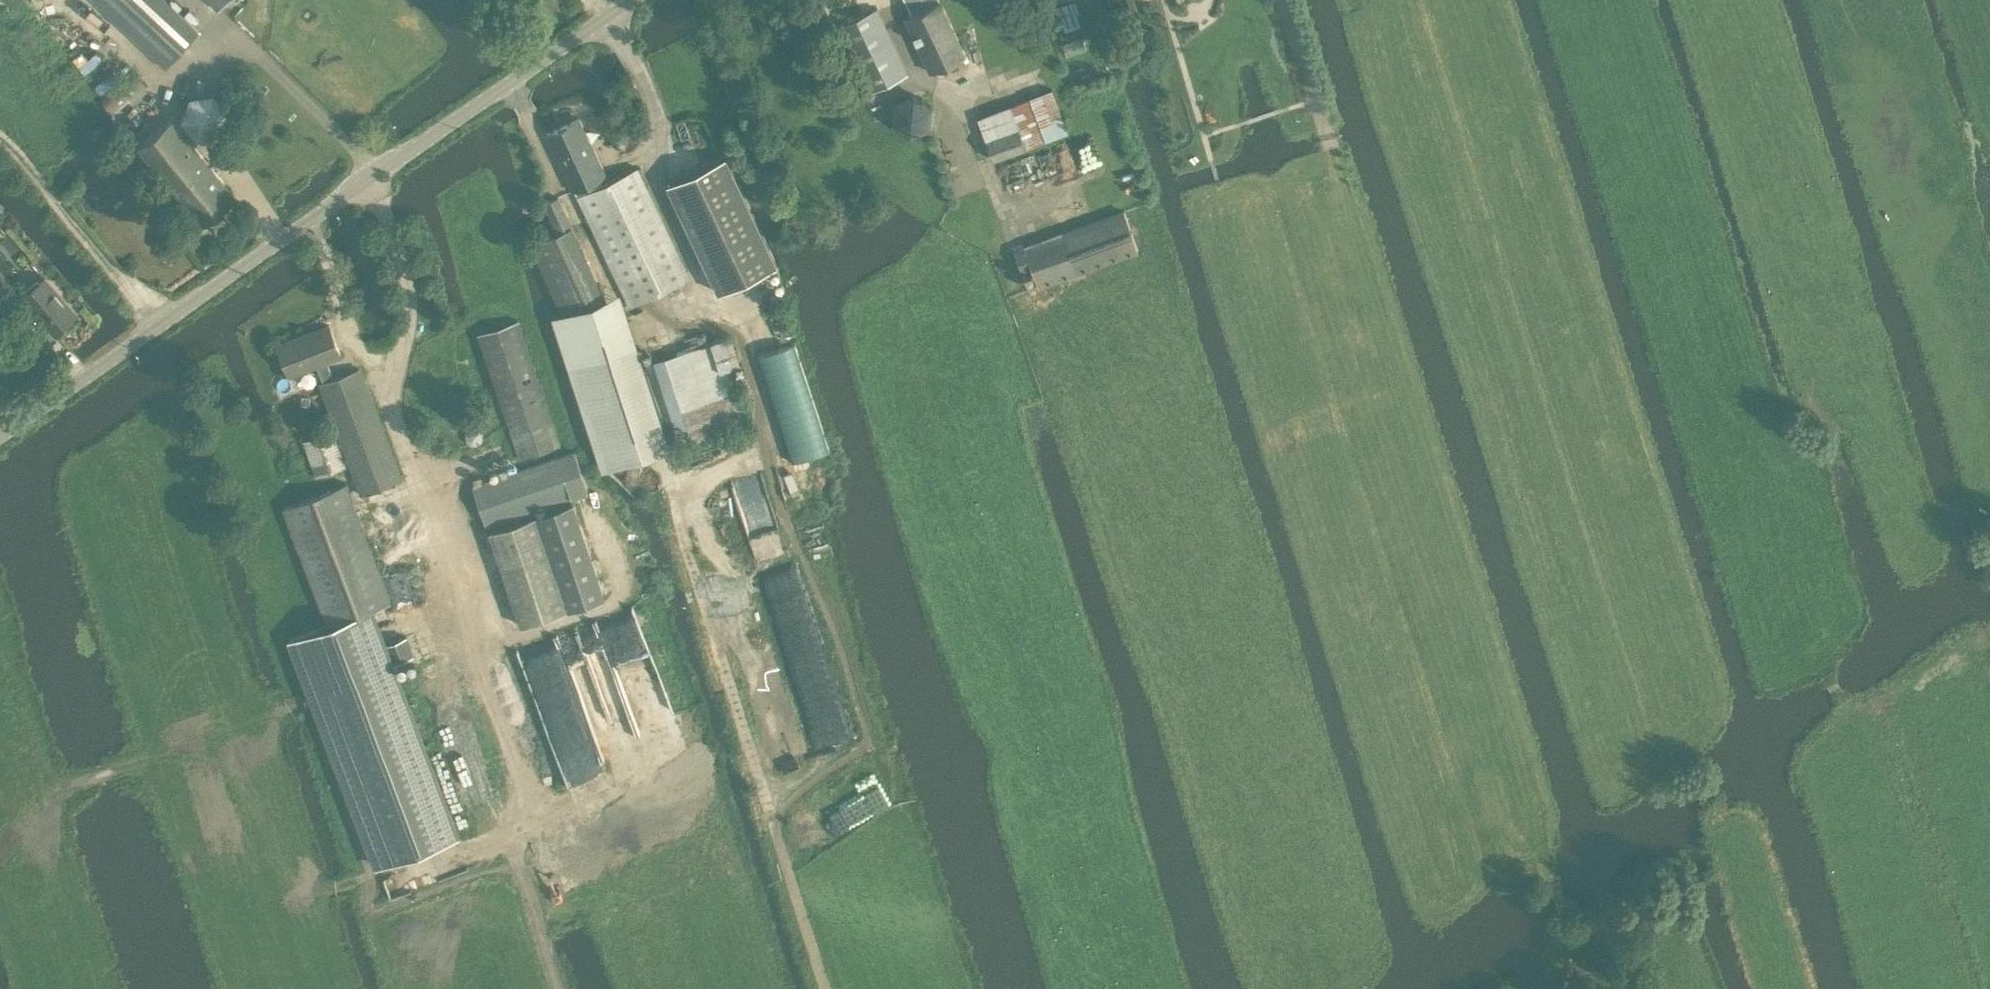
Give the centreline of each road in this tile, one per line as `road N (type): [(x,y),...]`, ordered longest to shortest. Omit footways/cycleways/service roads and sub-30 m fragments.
road 1 (track): [(612,302),(631,324),(733,317),(771,446),(669,491),(826,988)]
road 2 (tertiary): [(633,0),(0,435)]
road 3 (track): [(567,988),(457,647),(423,492)]

